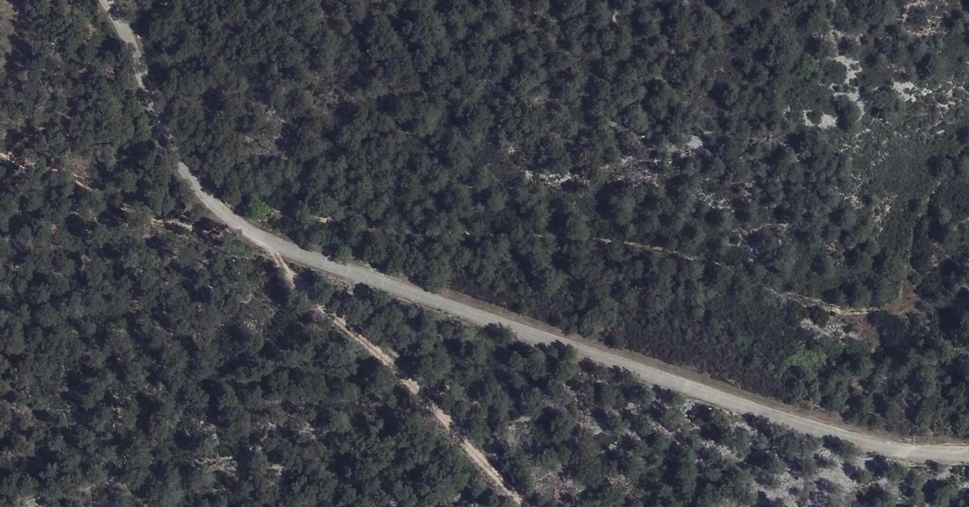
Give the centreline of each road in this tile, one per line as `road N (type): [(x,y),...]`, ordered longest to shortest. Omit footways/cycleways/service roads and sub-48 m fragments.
road 1 (unclassified): [(968,462),(863,443),(693,389),(302,251),(226,212),(188,170),(145,66),(105,0)]
road 2 (track): [(266,233),(278,257),(530,506)]

